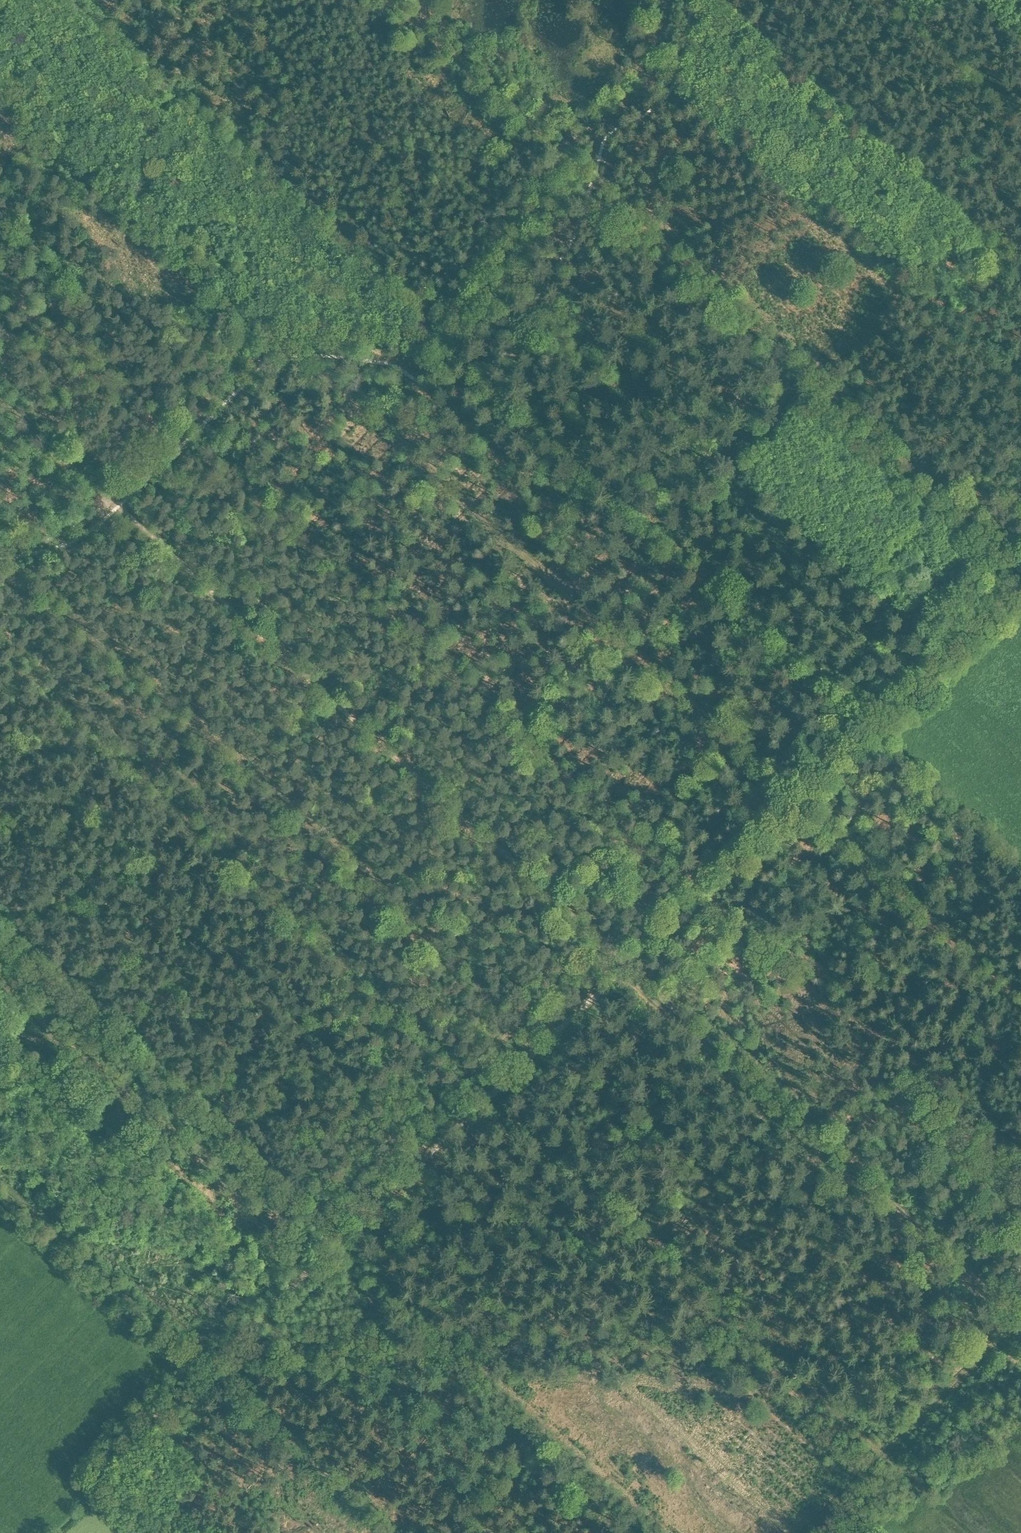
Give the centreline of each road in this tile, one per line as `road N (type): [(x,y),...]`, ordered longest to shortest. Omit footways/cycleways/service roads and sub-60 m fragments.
road 1 (track): [(210,1367),(627,964),(0,400)]
road 2 (track): [(796,798),(627,964),(1020,1318)]
road 3 (track): [(0,546),(51,538),(98,512),(265,354),(271,321)]
road 4 (track): [(0,104),(219,299),(271,321)]
road 5 (track): [(1020,585),(796,798)]
road 6 (track): [(805,1532),(1018,1326)]

